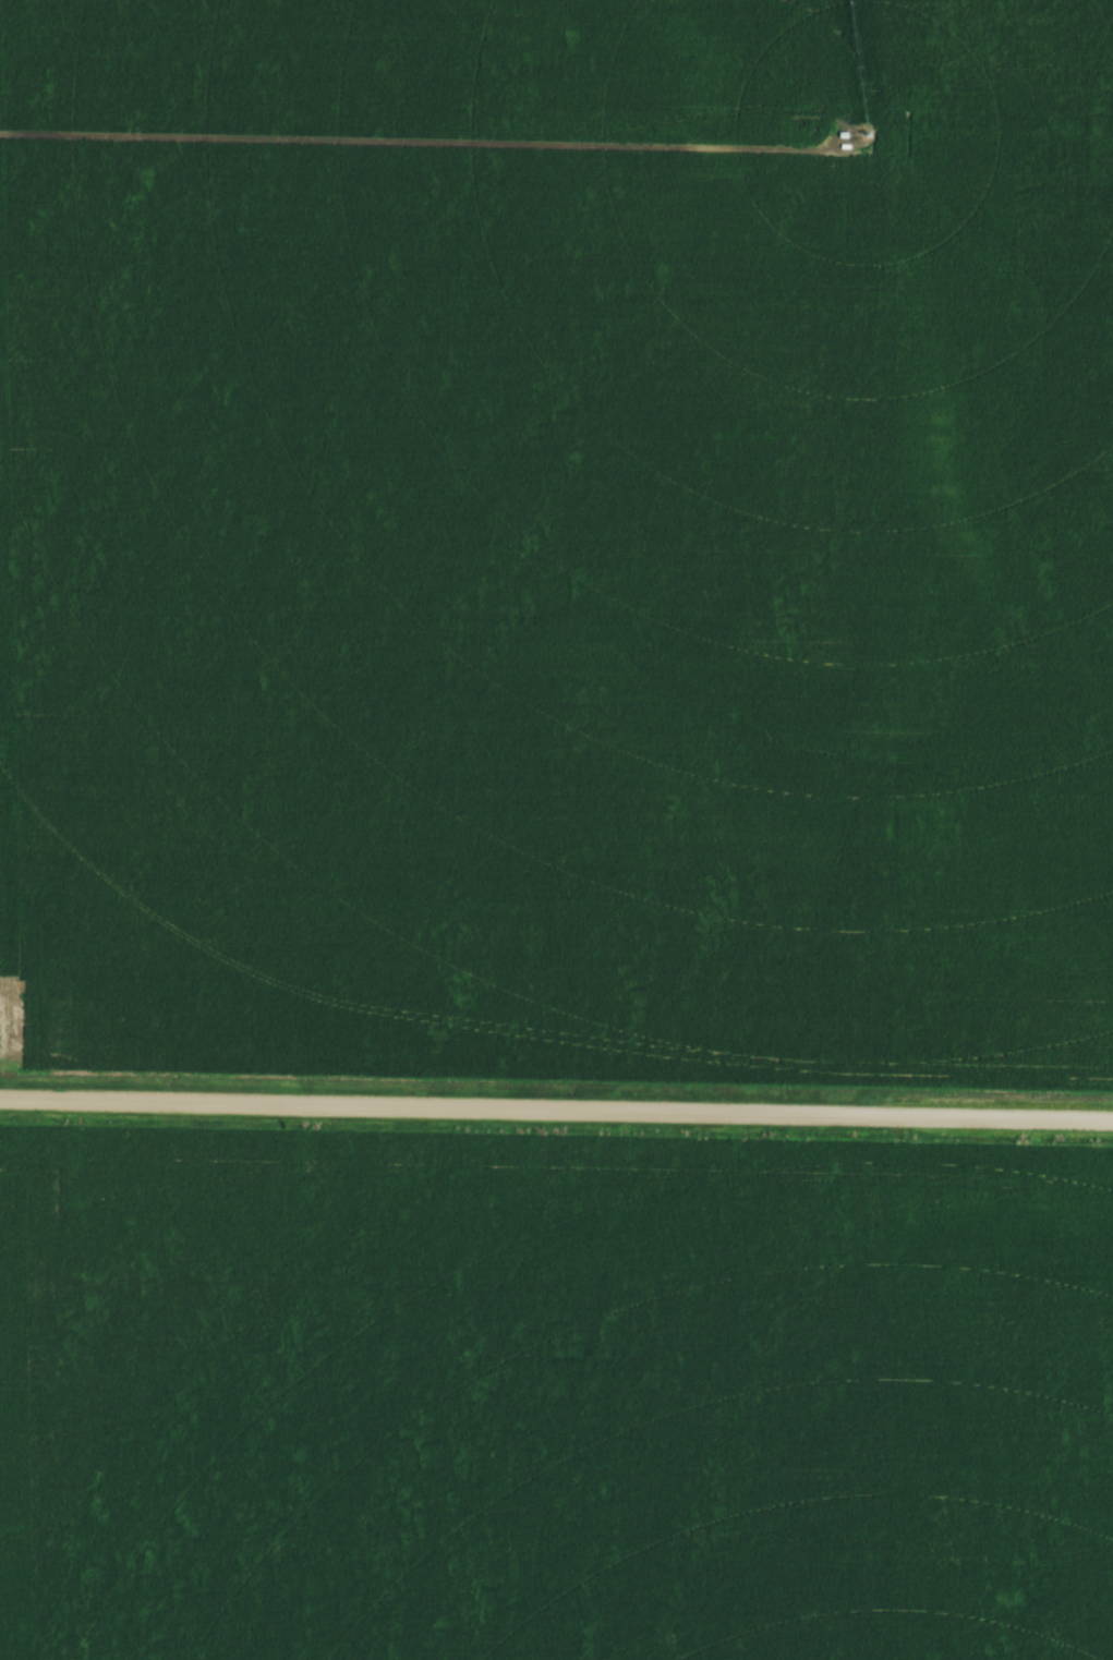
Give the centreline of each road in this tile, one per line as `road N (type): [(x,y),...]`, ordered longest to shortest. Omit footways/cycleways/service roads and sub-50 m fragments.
road 1 (tertiary): [(0,1110),(1112,1130)]

